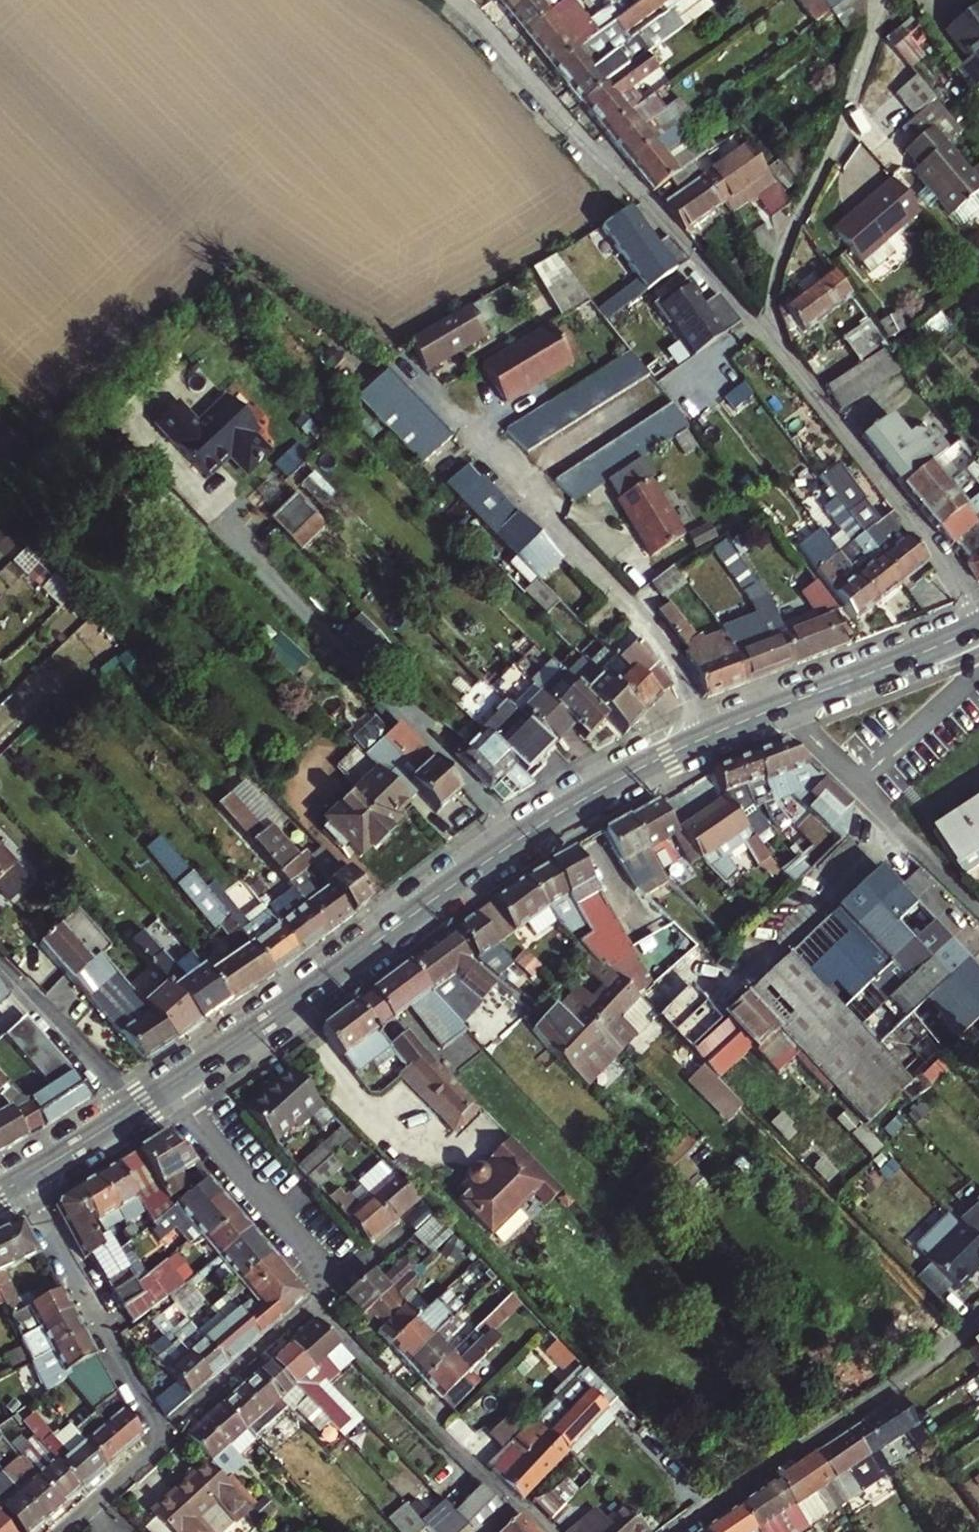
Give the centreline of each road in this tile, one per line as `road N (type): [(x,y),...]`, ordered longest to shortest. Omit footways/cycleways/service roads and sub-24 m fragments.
road 1 (secondary): [(978,630),(709,738),(571,807),(172,1090)]
road 2 (residential): [(768,339),(452,0)]
road 3 (residential): [(681,1531),(978,1325)]
road 4 (residential): [(768,339),(777,262),(840,135),(873,0)]
road 5 (residential): [(978,608),(768,339)]
road 6 (residential): [(315,1305),(386,1384),(547,1531)]
road 7 (residential): [(20,1185),(161,1444)]
road 8 (residential): [(172,1090),(334,1282),(315,1305)]
road 9 (residential): [(315,1305),(161,1444)]
road 10 (residential): [(0,969),(136,1115)]
road 11 (secondary): [(136,1115),(20,1185)]
road 12 (residential): [(63,1531),(161,1444)]

